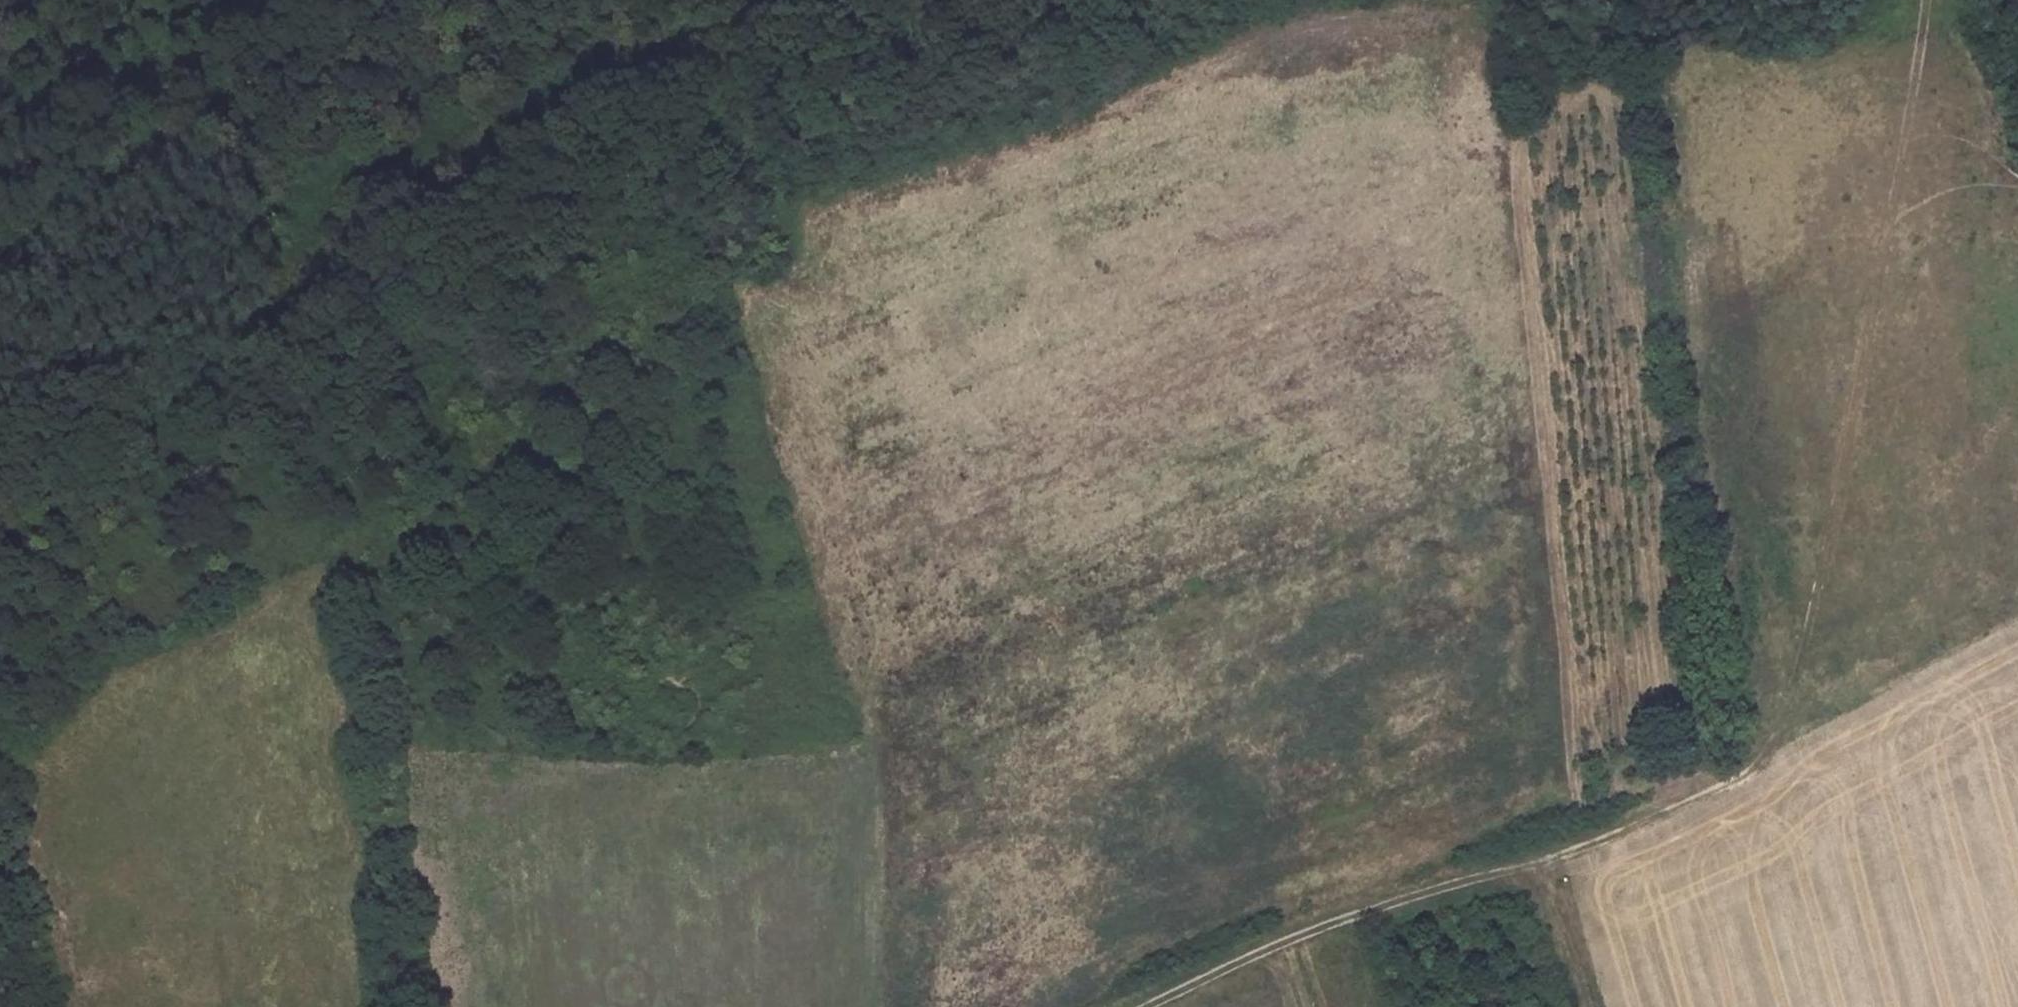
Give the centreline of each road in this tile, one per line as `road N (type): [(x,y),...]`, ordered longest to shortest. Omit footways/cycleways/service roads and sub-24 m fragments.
road 1 (track): [(1774,739),(1858,401),(1927,0)]
road 2 (track): [(1146,1006),(1339,922),(1522,869),(1727,785),(1758,769),(1774,739)]
road 3 (track): [(355,0),(0,266)]

